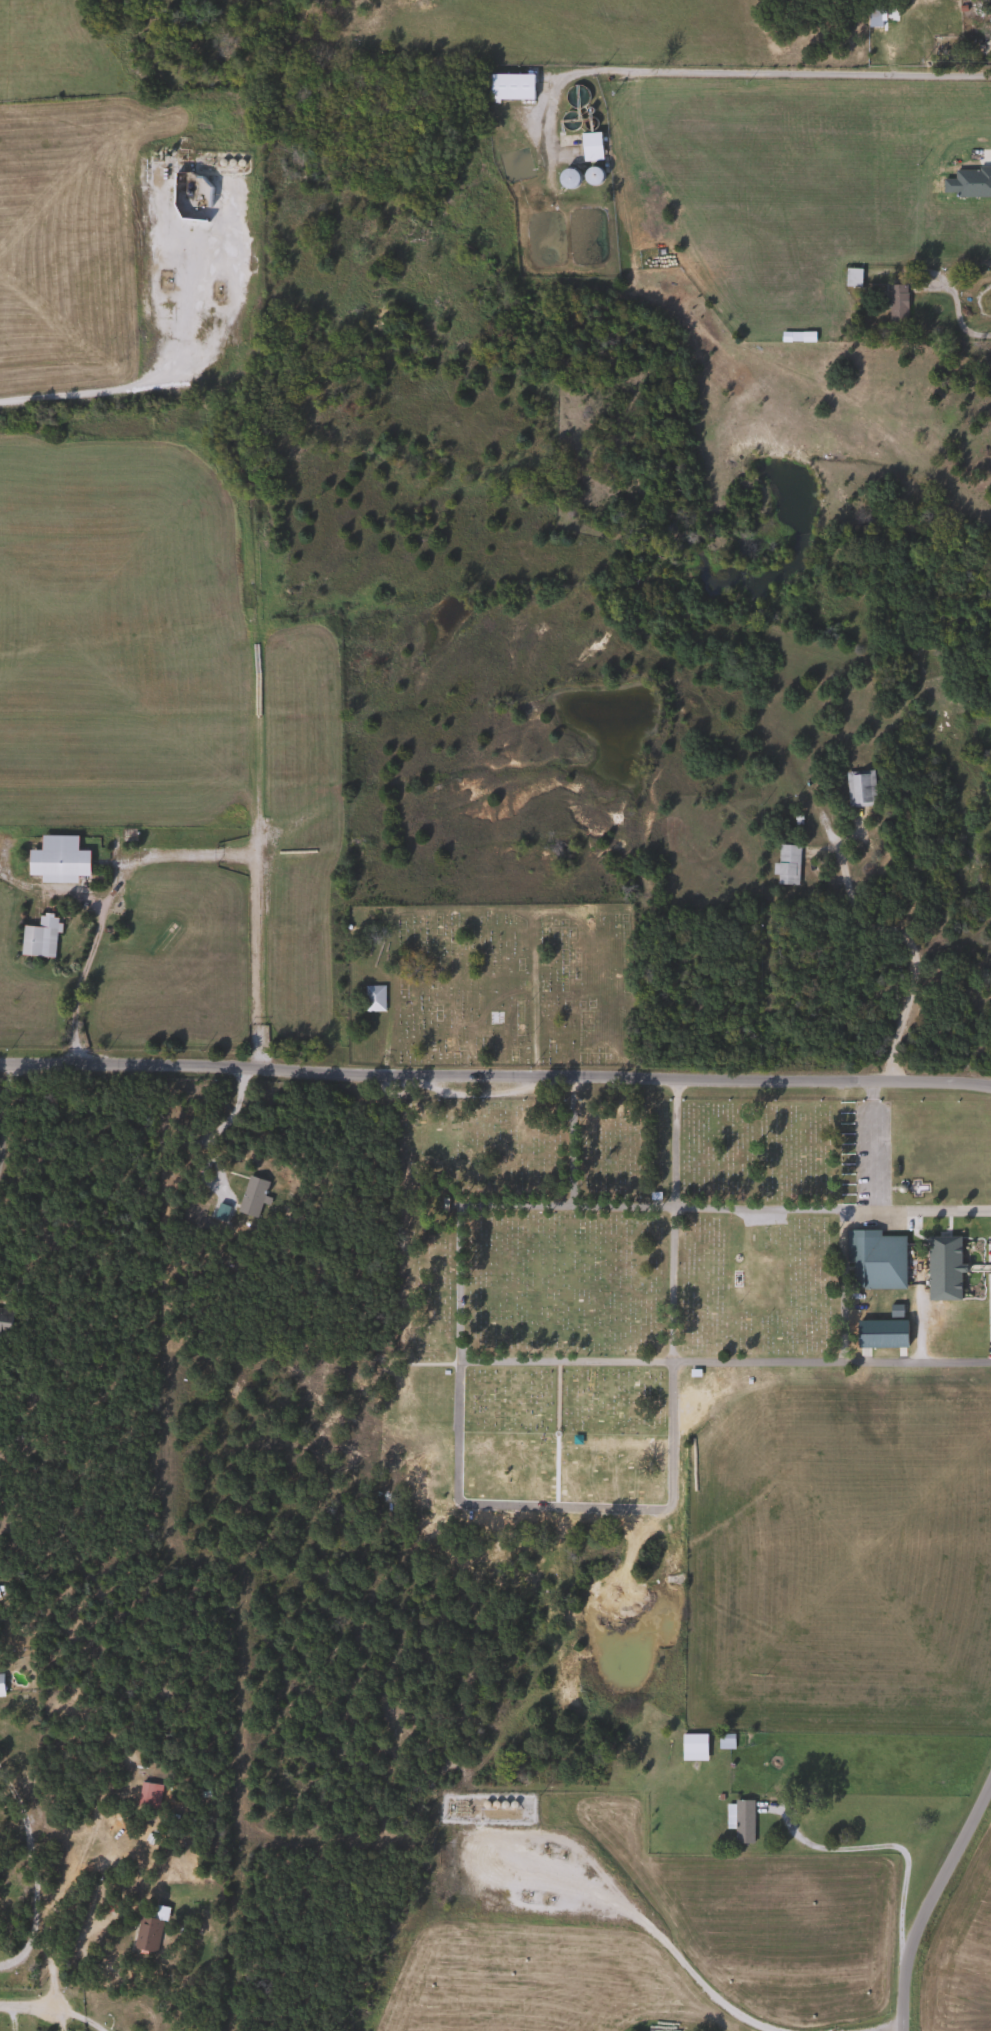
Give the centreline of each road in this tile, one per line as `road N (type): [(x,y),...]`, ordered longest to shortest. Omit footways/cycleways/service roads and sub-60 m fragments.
road 1 (residential): [(0,1065),(990,1087)]
road 2 (residential): [(990,72),(564,73)]
road 3 (residential): [(898,2030),(898,1982),(909,1945),(990,1771)]

